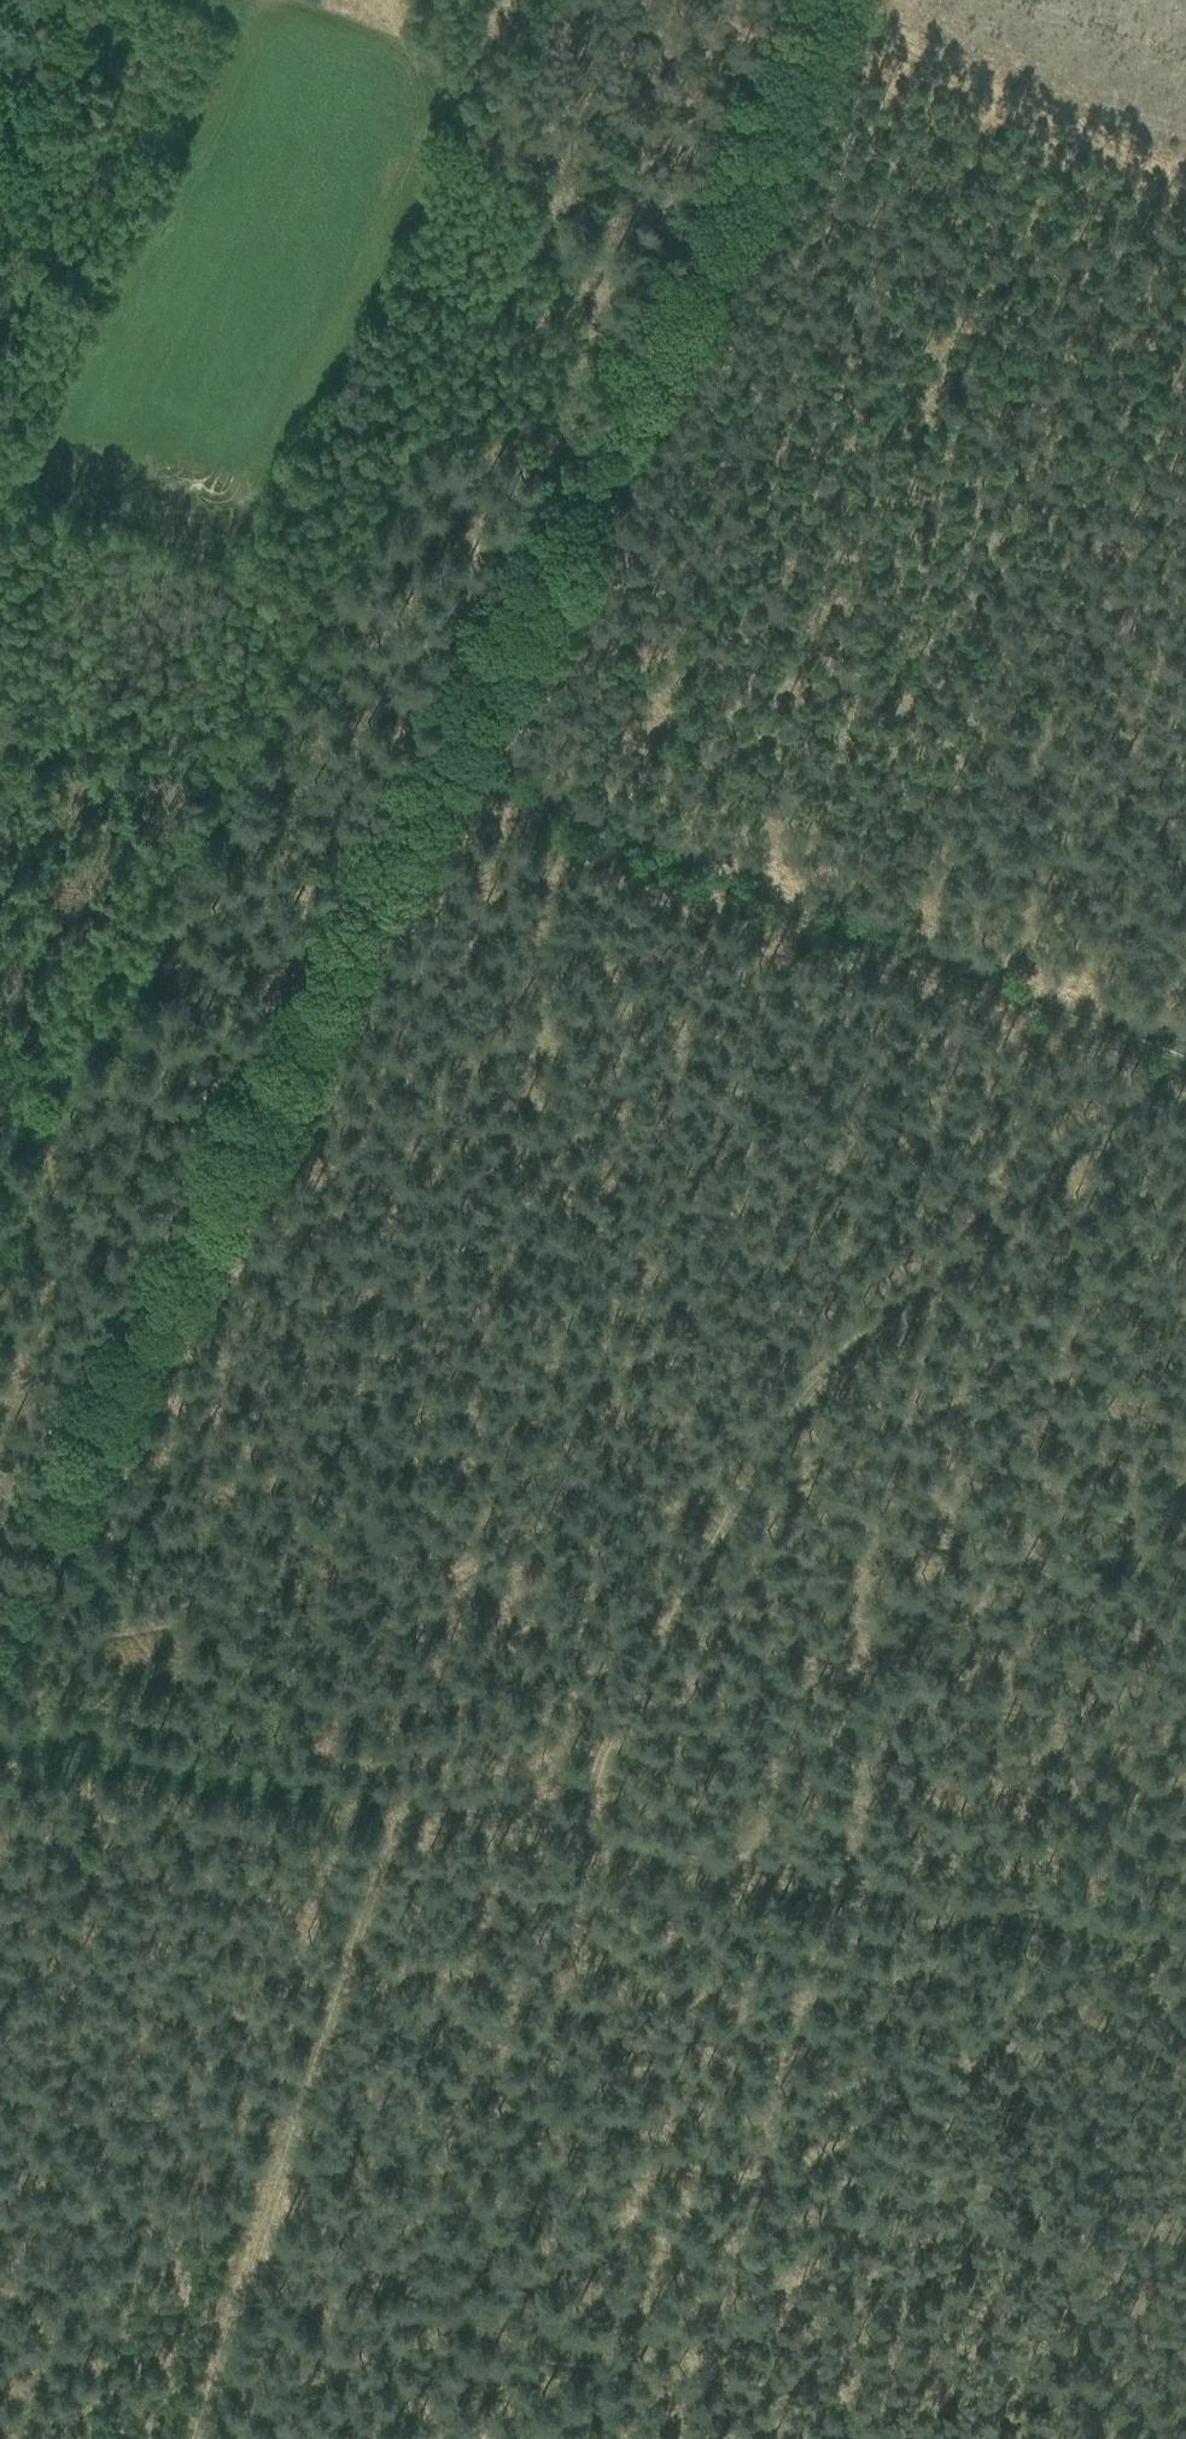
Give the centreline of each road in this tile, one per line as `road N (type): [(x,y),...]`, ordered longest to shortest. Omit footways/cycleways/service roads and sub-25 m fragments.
road 1 (track): [(0,1666),(469,771)]
road 2 (track): [(469,771),(873,0)]
road 3 (track): [(469,771),(1185,1052)]

